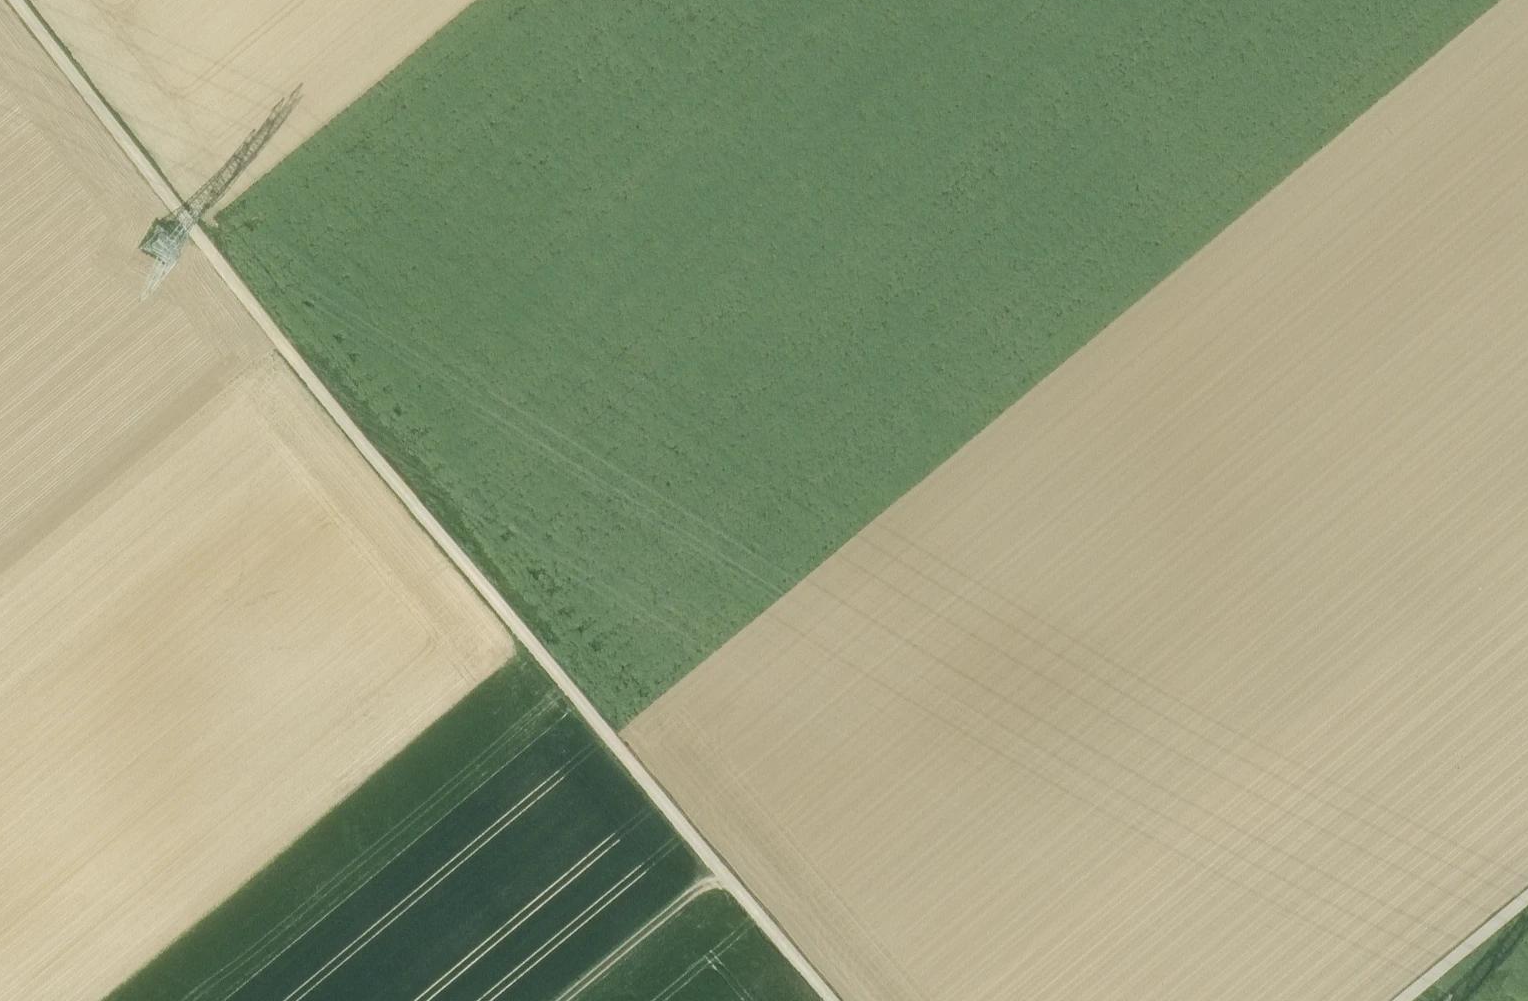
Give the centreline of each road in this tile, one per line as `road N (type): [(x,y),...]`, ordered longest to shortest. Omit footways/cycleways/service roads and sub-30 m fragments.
road 1 (track): [(831,1000),(348,427),(19,0)]
road 2 (track): [(735,886),(596,1000)]
road 3 (track): [(1396,1000),(1527,891)]

